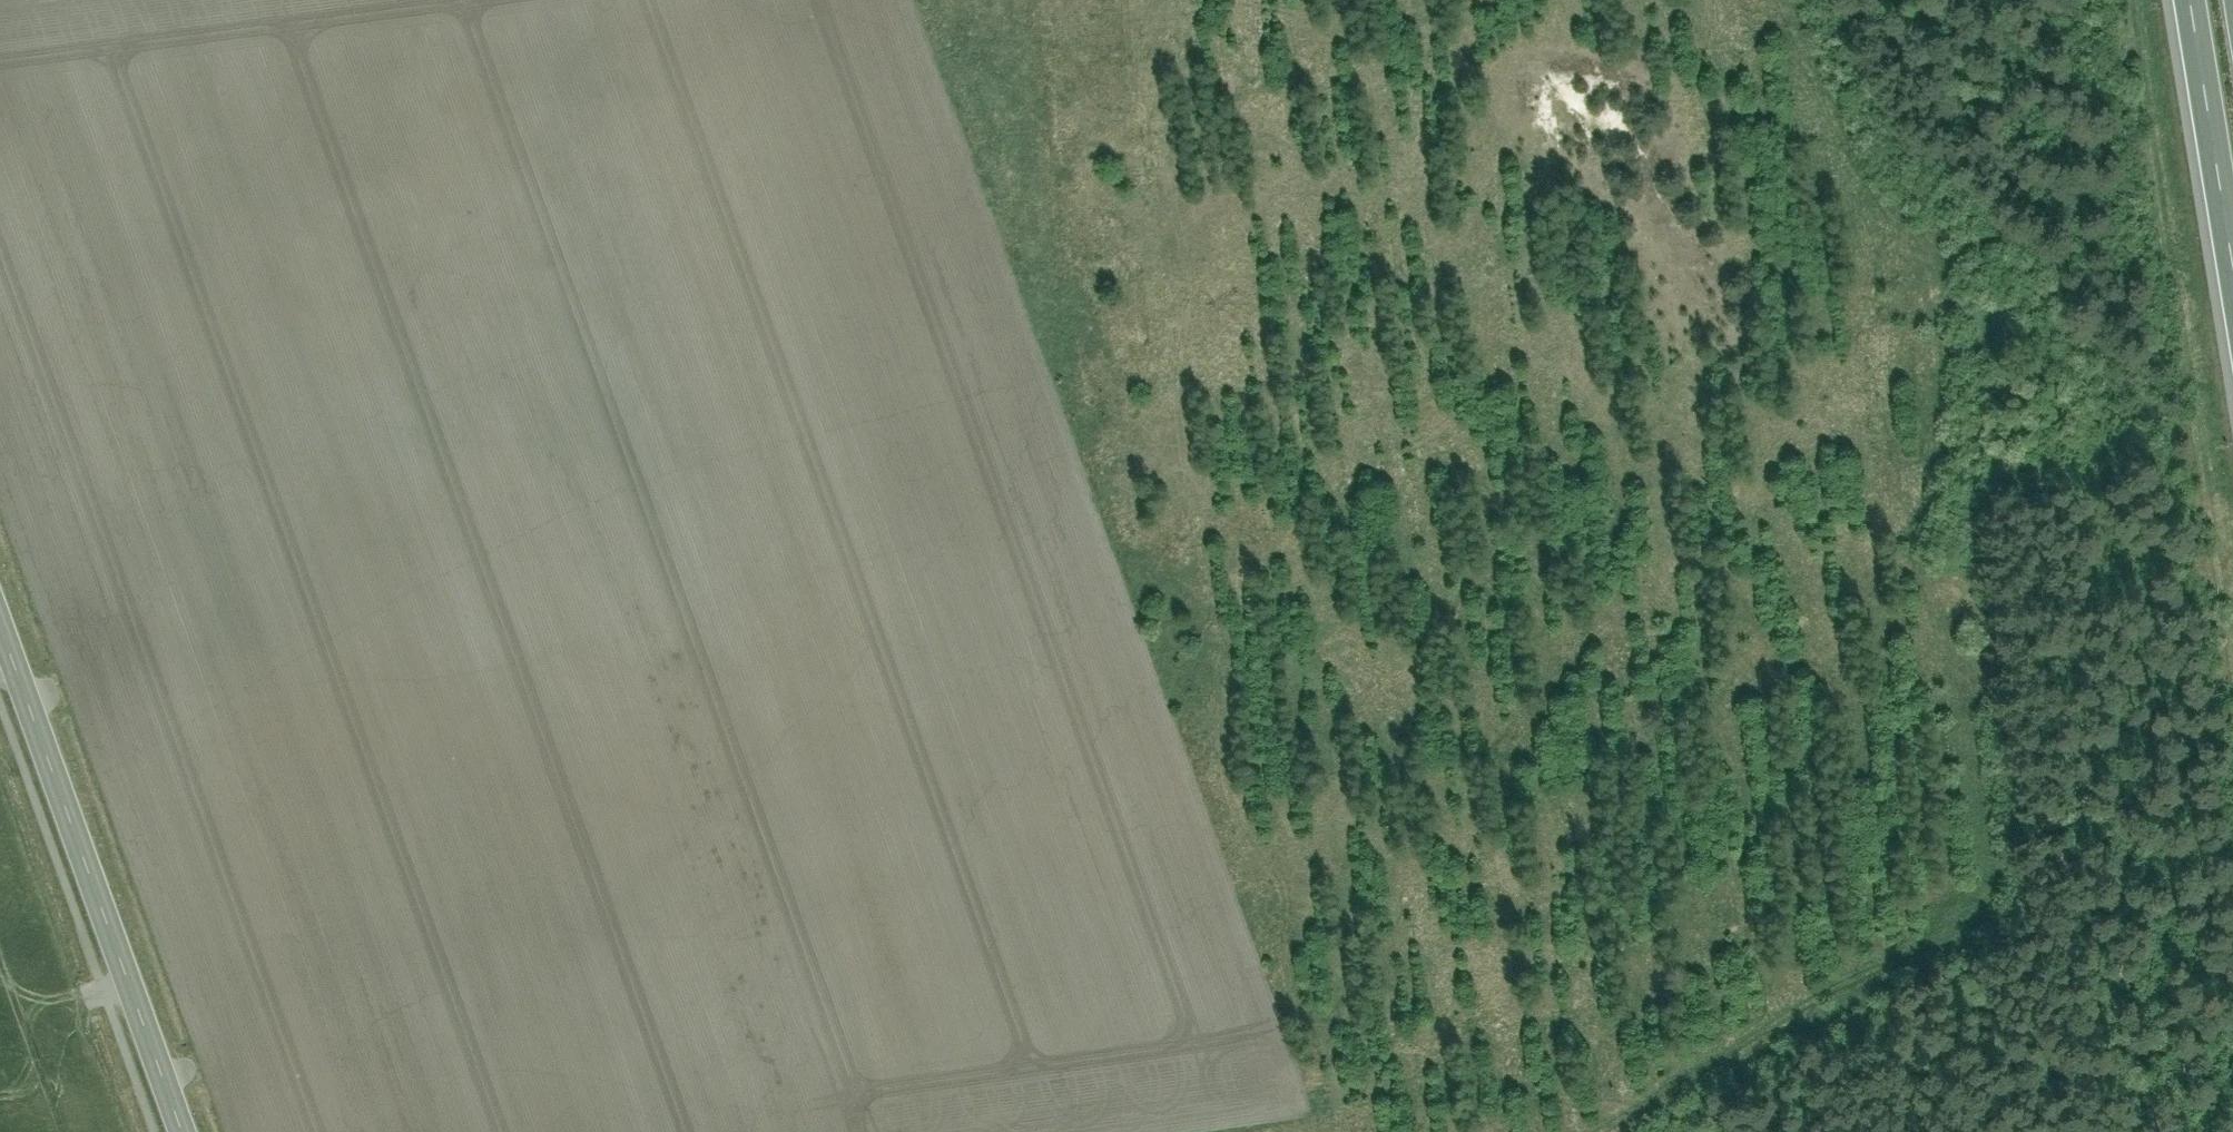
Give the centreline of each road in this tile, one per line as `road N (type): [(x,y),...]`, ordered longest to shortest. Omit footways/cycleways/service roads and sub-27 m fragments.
road 1 (tertiary): [(184,1131),(0,619)]
road 2 (motorway): [(2192,0),(2232,251)]

